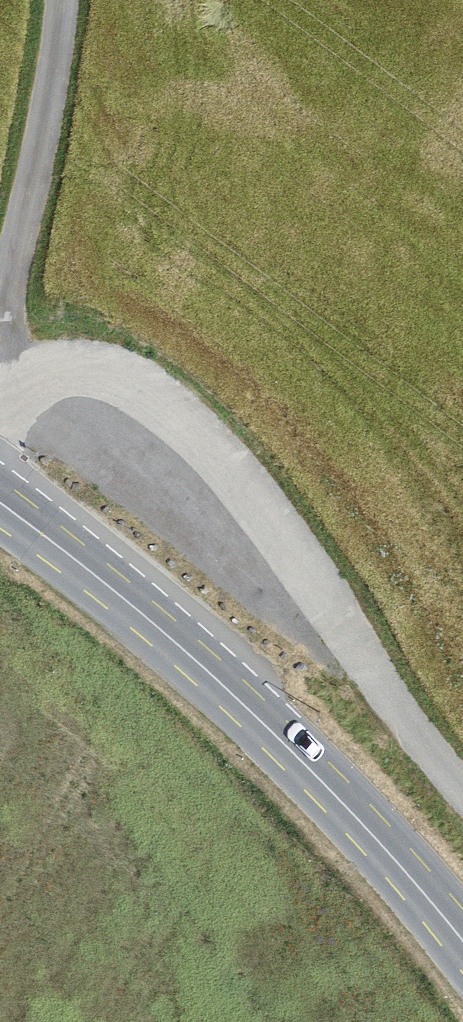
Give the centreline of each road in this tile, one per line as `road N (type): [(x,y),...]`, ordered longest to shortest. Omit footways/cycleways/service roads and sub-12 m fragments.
road 1 (track): [(0,434),(35,393),(99,367),(143,385),(207,441),(297,554),(391,701),(462,785)]
road 2 (secondary): [(462,942),(302,762),(174,640),(0,503)]
road 3 (track): [(35,393),(11,348),(8,282),(65,0)]

